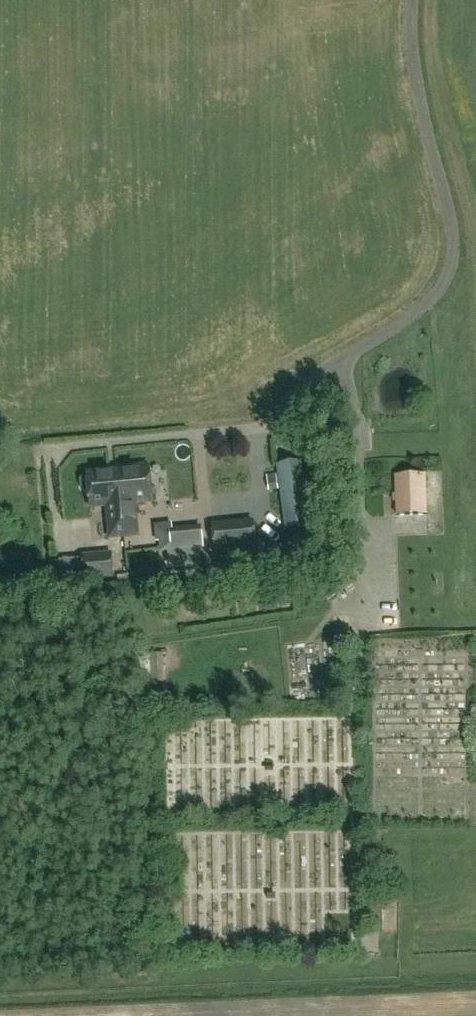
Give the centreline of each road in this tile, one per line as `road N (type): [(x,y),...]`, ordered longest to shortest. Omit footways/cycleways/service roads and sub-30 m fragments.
road 1 (unclassified): [(354,352),(426,304),(452,257),(413,58),(413,0)]
road 2 (unclassified): [(354,352),(348,376),(354,438),(330,453),(292,446),(286,407),(302,386),(345,358)]

